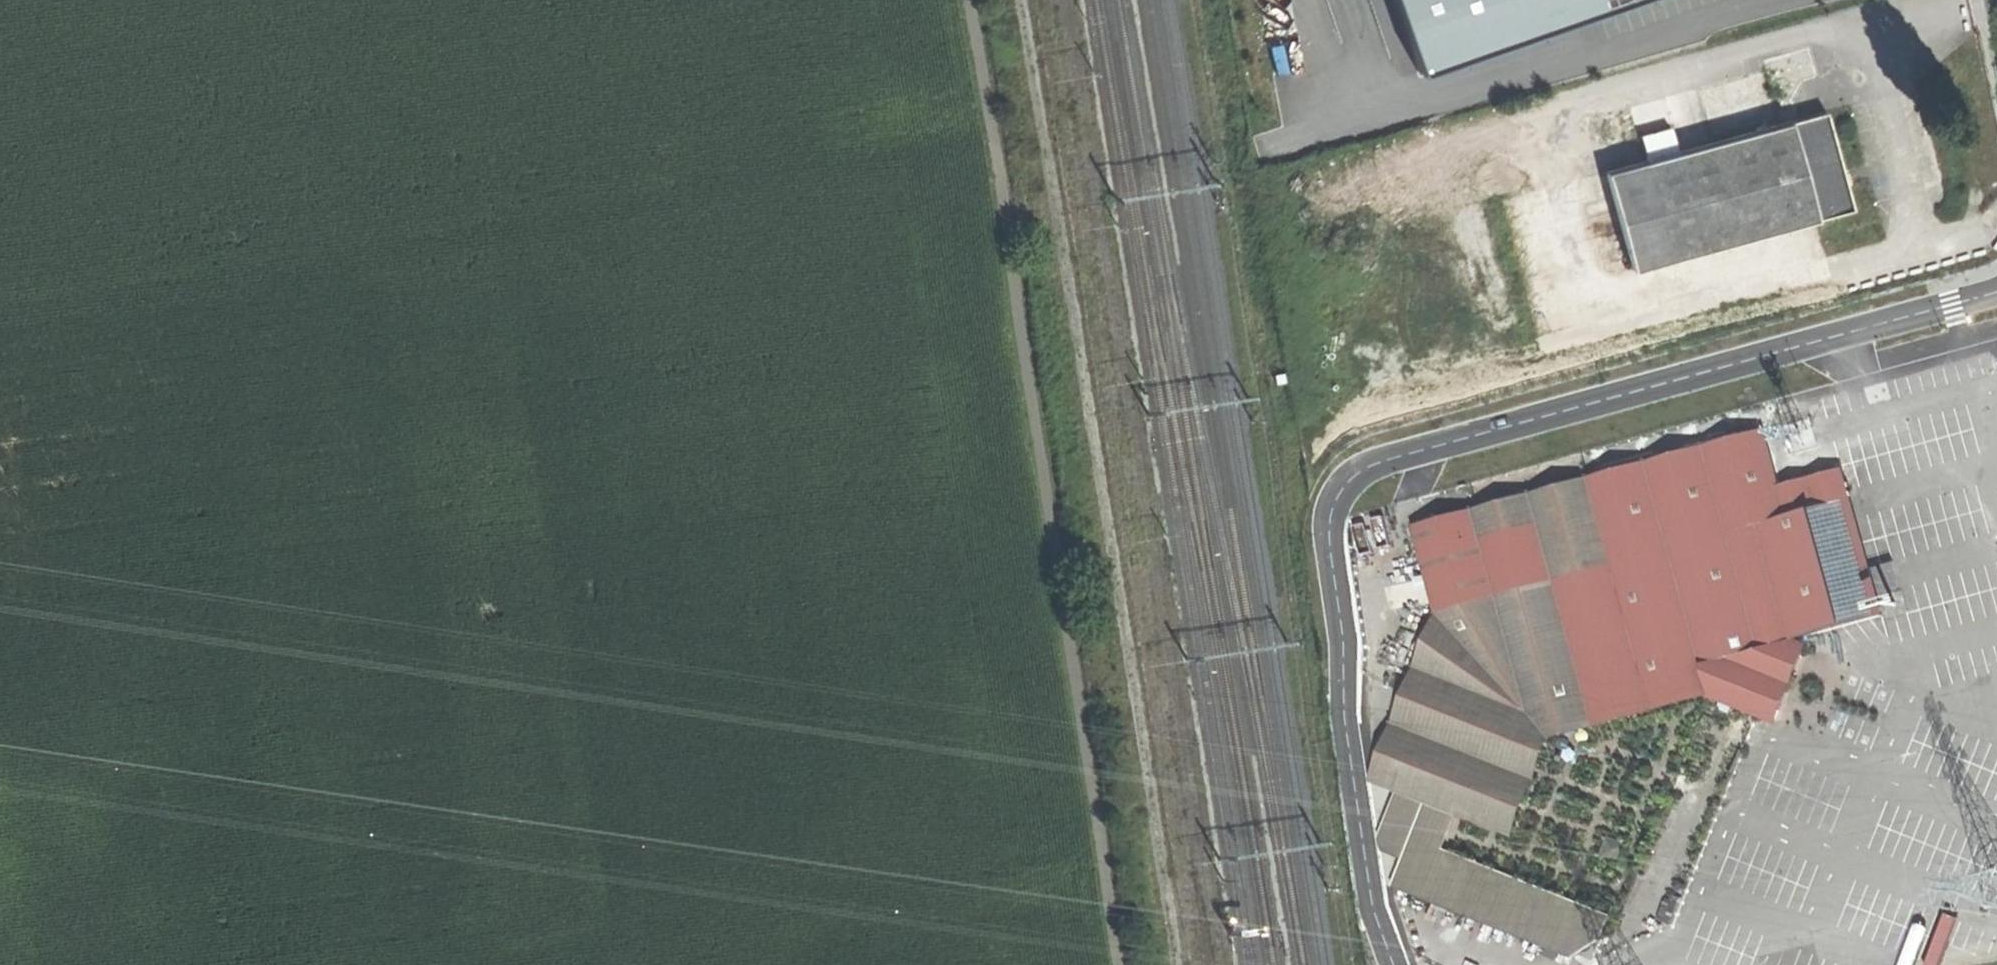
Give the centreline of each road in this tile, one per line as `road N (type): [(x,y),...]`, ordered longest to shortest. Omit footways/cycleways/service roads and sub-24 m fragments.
road 1 (unclassified): [(1996,289),(1396,457),(1345,484),(1328,527),(1345,723),(1374,916),(1392,964)]

